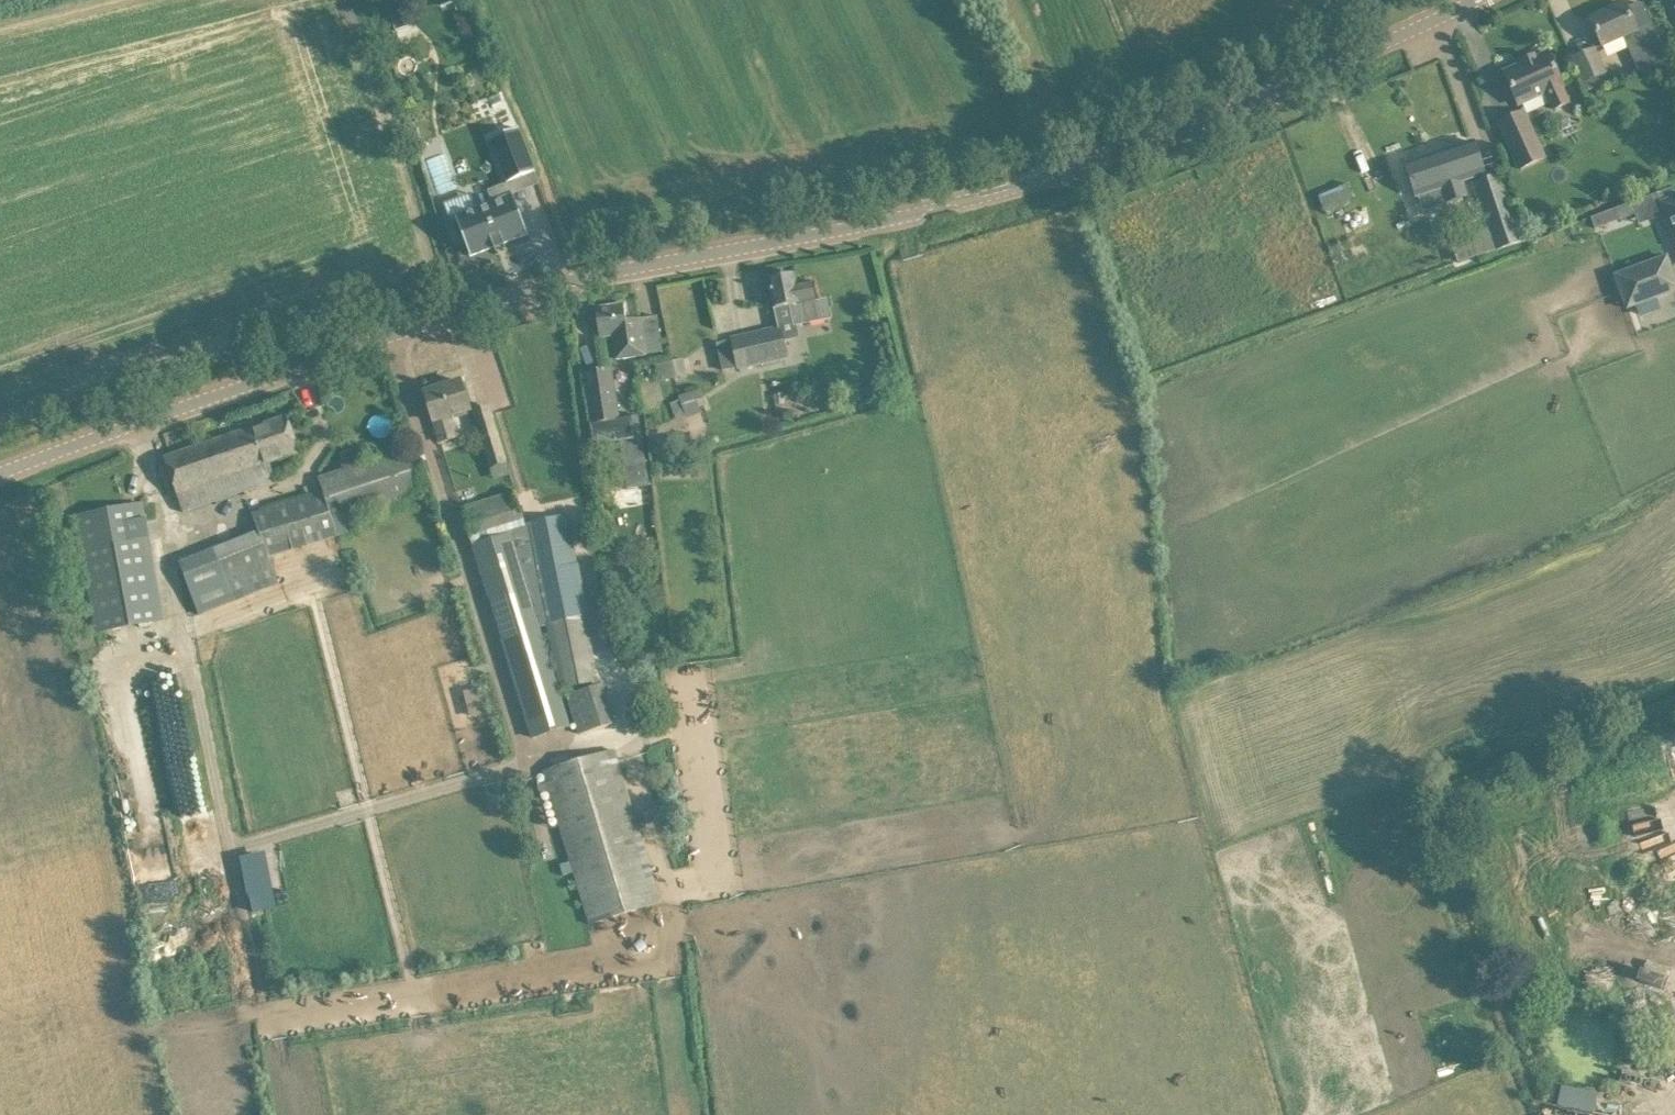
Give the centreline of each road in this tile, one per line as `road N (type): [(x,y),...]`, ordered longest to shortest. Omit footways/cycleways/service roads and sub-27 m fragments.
road 1 (unclassified): [(0,478),(450,310),(964,202),(1104,160),(1473,0)]

